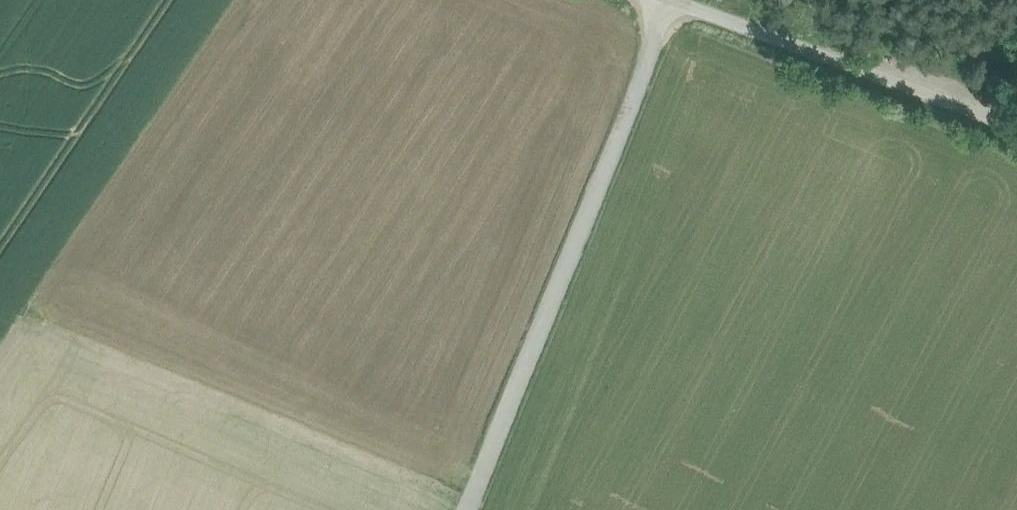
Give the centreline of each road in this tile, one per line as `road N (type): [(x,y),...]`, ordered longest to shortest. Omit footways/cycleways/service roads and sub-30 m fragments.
road 1 (track): [(463,509),(671,1)]
road 2 (unclassified): [(669,0),(1016,128)]

